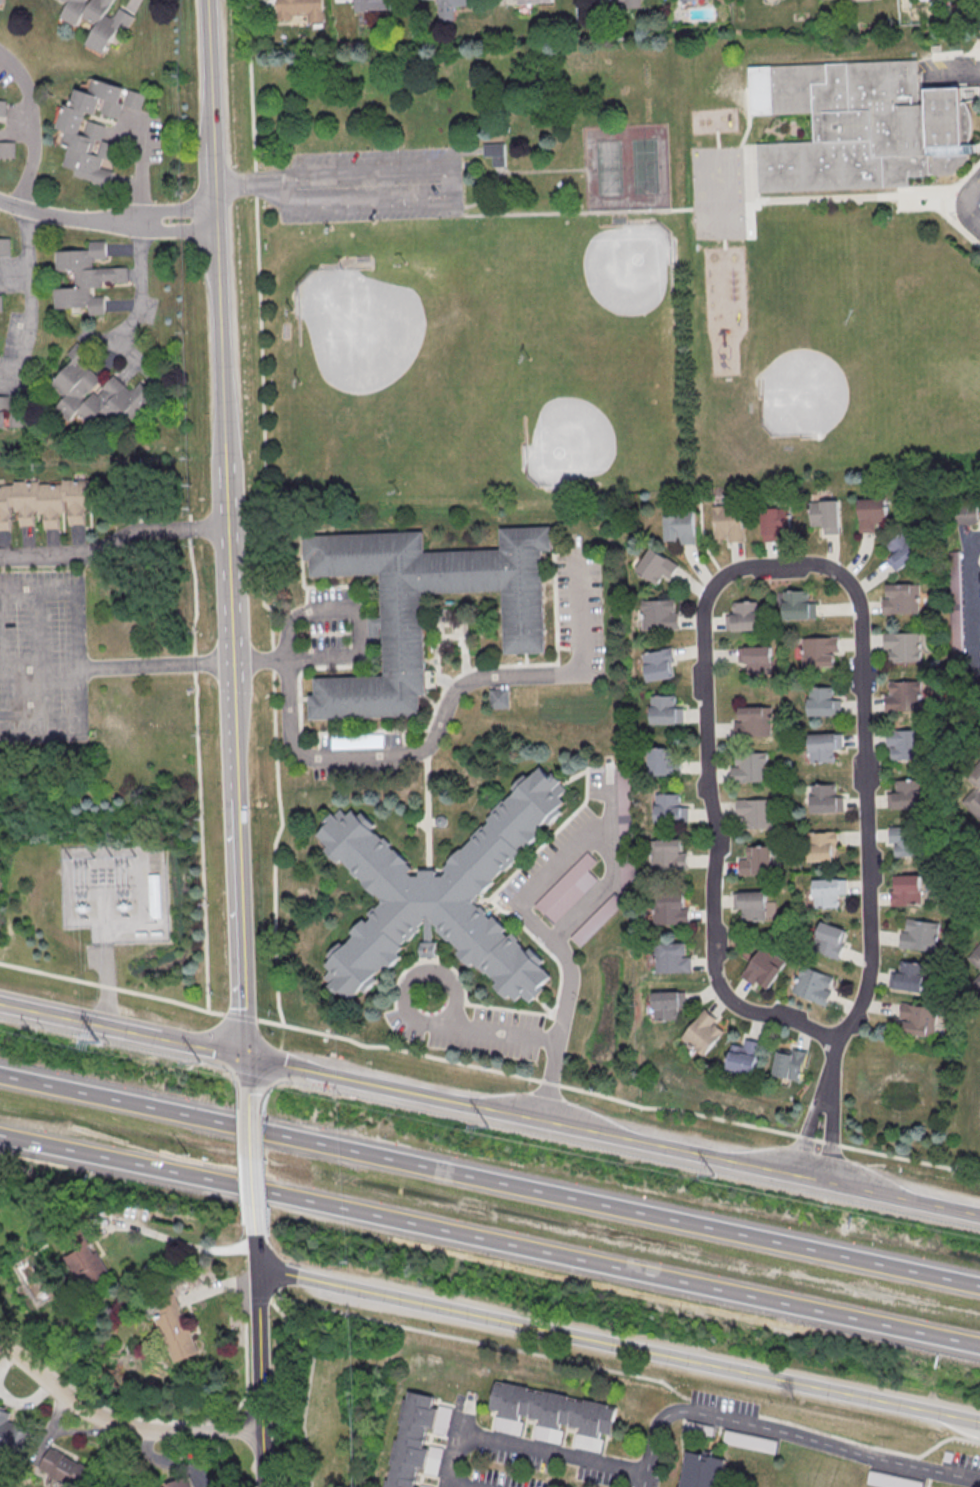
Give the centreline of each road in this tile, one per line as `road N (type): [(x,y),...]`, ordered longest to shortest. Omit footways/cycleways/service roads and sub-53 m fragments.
road 1 (residential): [(743,1010),(836,1042),(862,1007),(868,947),(858,612),(848,583),(819,565),(740,568),(716,581),(703,603),(714,972),(743,1010)]
road 2 (tertiary): [(246,1054),(205,0)]
road 3 (motorway): [(979,1286),(0,1076)]
road 4 (motorway): [(0,1138),(979,1347)]
road 5 (tertiary): [(979,1215),(246,1054)]
road 6 (residential): [(979,1424),(254,1266)]
road 7 (residential): [(979,1482),(675,1411),(652,1429),(640,1486)]
road 8 (residential): [(259,1428),(129,1428),(66,1397),(0,1342)]
road 9 (tertiary): [(246,1054),(0,1002)]
road 10 (residential): [(443,1485),(460,1432),(643,1473)]
road 11 (residential): [(228,526),(144,532),(94,552),(0,557)]
road 12 (residential): [(261,1486),(254,1266)]
road 13 (residential): [(979,536),(968,550),(971,658),(979,677)]
road 14 (residential): [(252,1234),(249,1111)]

